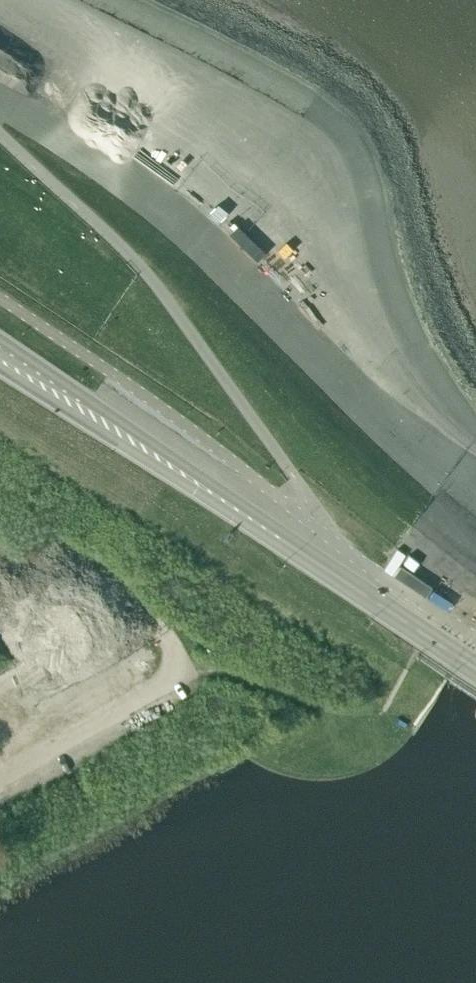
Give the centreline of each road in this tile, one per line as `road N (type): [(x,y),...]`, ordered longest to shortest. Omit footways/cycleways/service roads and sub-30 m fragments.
road 1 (unclassified): [(0,303),(475,639)]
road 2 (primary): [(475,671),(204,487)]
road 3 (primary): [(204,487),(191,469),(0,339)]
road 4 (primary): [(0,367),(181,482),(204,487)]

